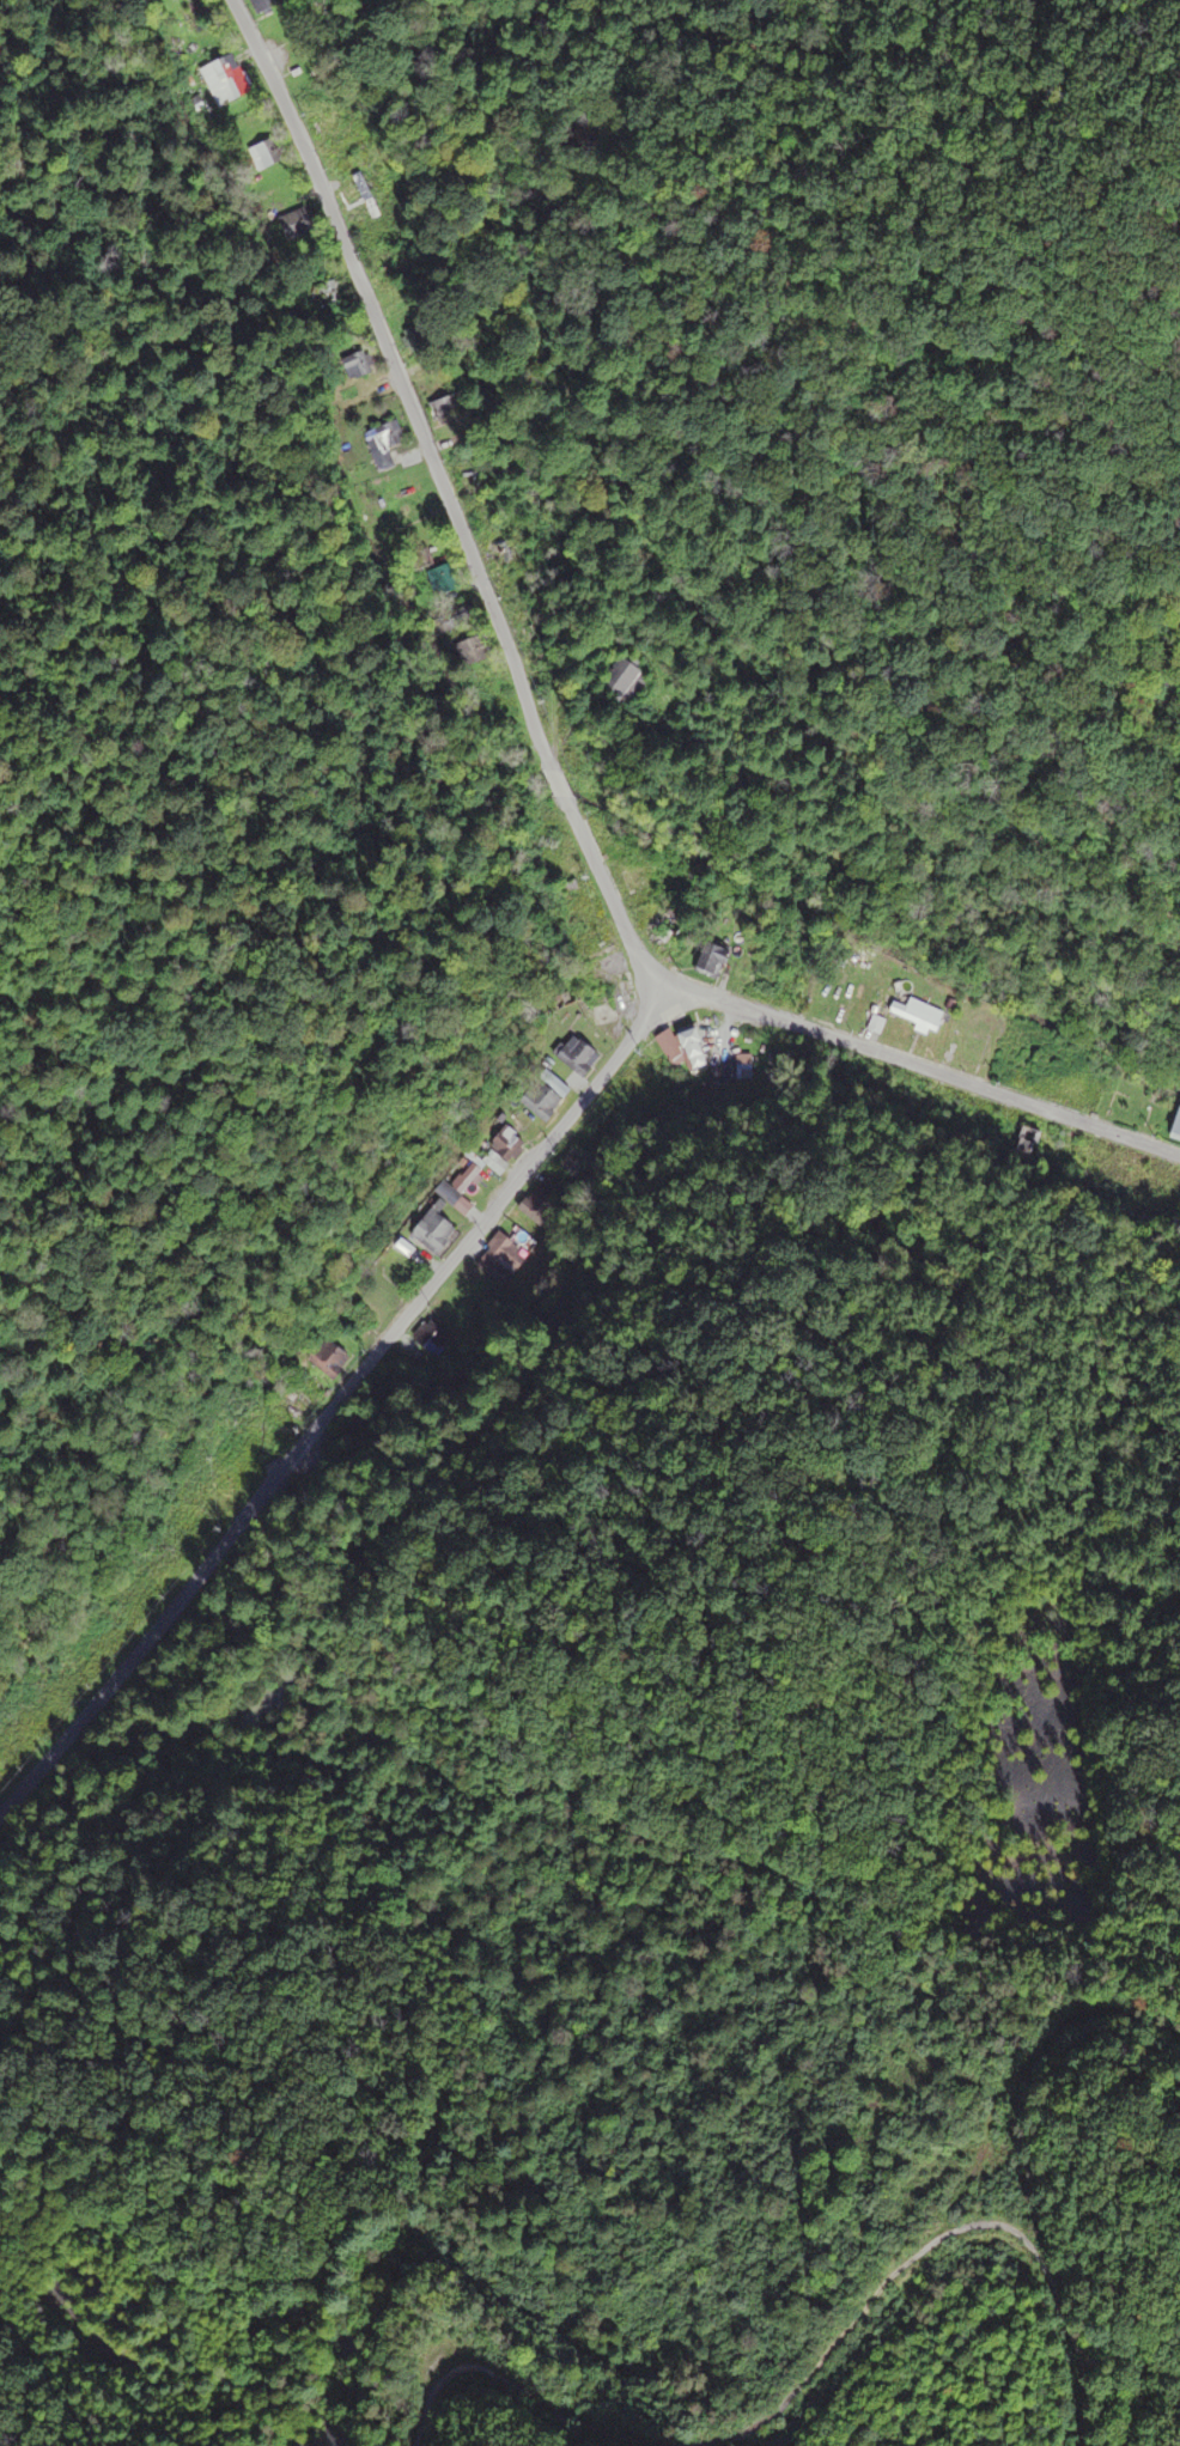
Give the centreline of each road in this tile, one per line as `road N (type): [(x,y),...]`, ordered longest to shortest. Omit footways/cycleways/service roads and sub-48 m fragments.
road 1 (residential): [(212,0),(633,898),(658,992),(888,1051),(1179,1158)]
road 2 (residential): [(0,1843),(658,992)]
road 3 (track): [(1179,2055),(1106,2028),(1029,2053),(959,2118),(767,2432),(701,2445)]
road 4 (track): [(618,2445),(434,2368),(403,2393),(380,2445)]

